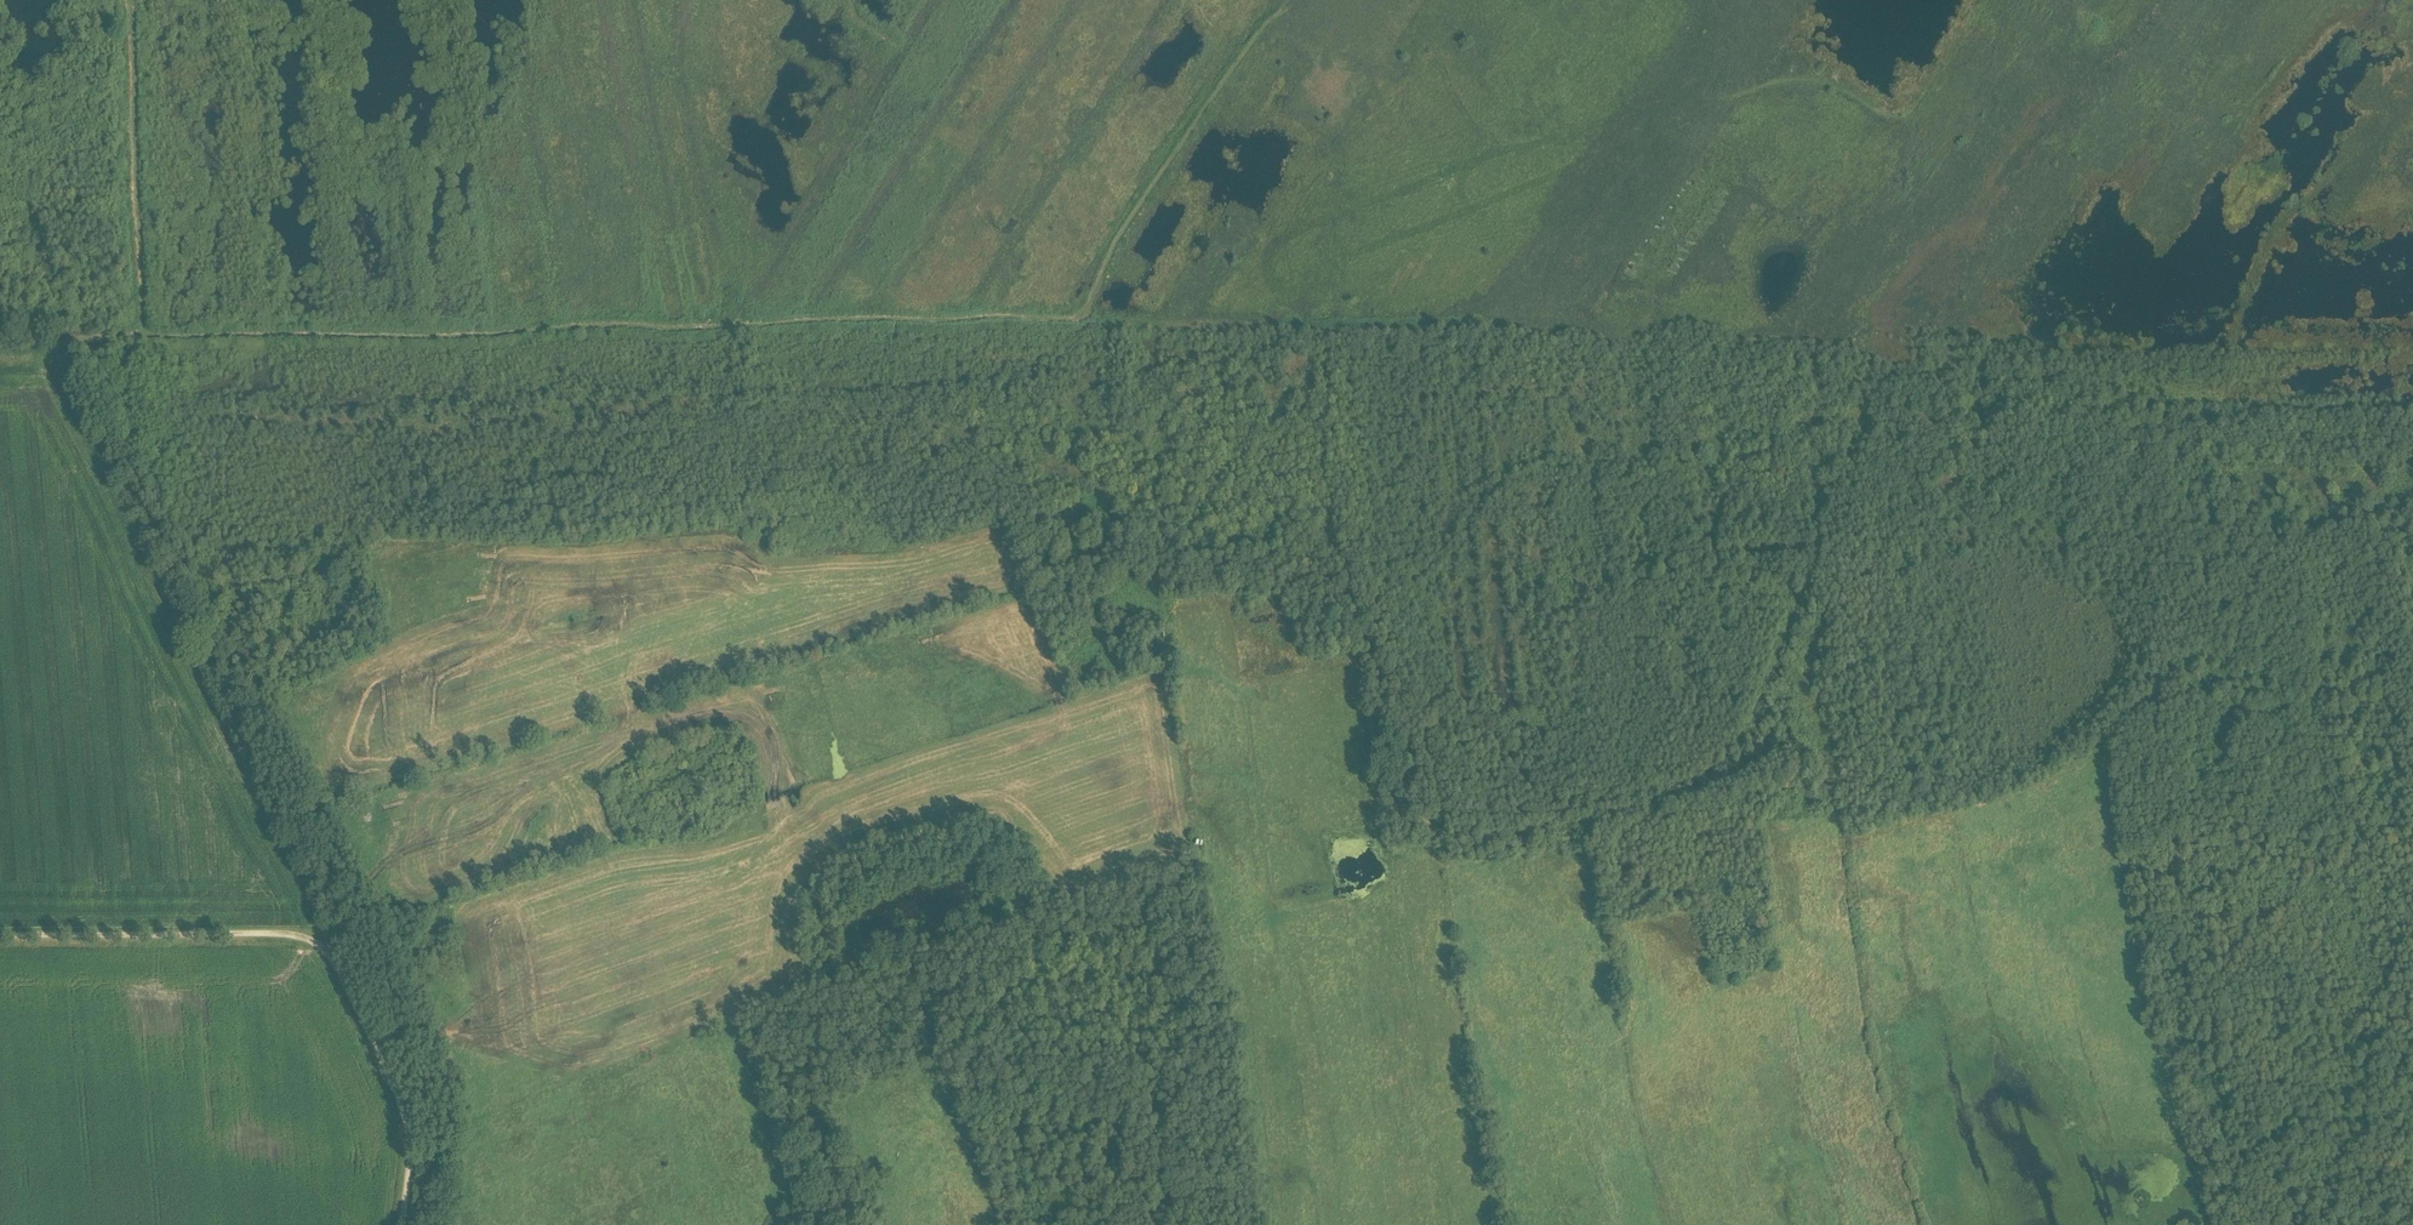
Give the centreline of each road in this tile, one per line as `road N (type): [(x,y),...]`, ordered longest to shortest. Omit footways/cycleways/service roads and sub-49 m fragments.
road 1 (track): [(408,1224),(407,1118),(369,1032),(306,936),(0,936)]

